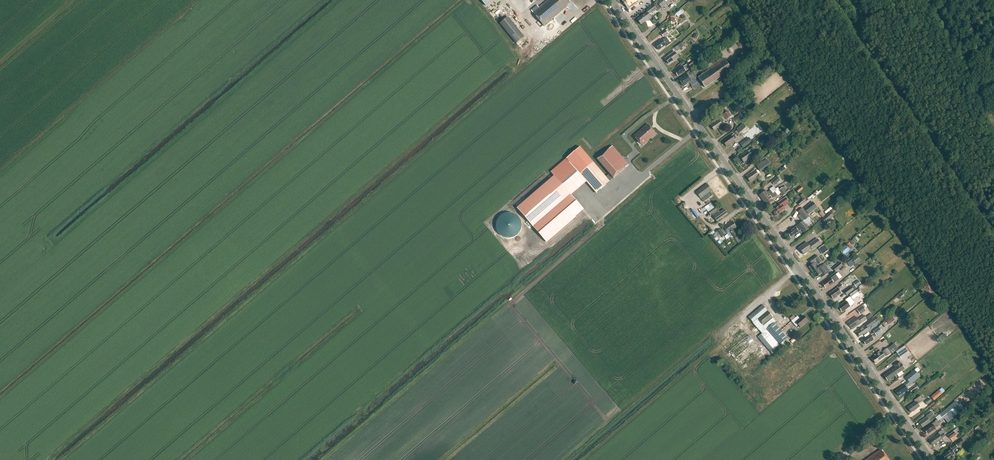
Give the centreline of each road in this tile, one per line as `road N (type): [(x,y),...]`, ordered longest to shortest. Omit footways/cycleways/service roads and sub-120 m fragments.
road 1 (tertiary): [(932,459),(612,0)]

